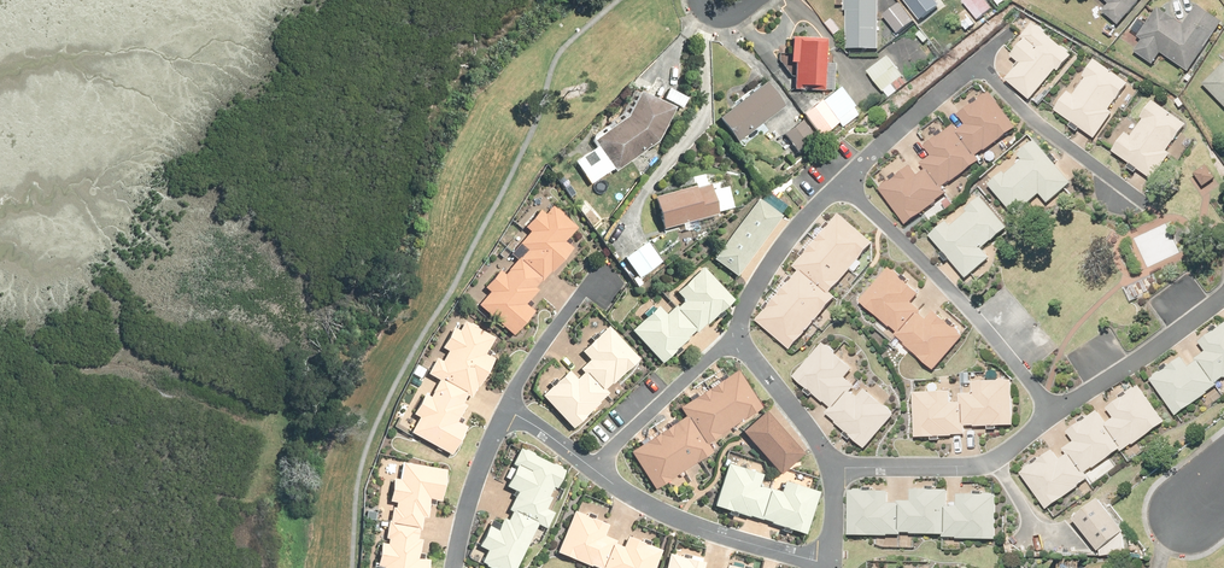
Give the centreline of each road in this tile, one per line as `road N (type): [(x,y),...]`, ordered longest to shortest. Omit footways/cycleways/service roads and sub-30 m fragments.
road 1 (residential): [(847,182),(1054,415)]
road 2 (residential): [(593,470),(676,519),(830,564)]
road 3 (residential): [(836,470),(987,465),(1054,415)]
road 4 (residential): [(978,69),(1143,202)]
road 5 (residential): [(1054,415),(1223,297)]
road 6 (residential): [(593,470),(740,334)]
road 7 (residential): [(740,334),(754,294),(793,232),(847,182)]
road 8 (residential): [(847,182),(978,69)]
road 9 (residential): [(507,410),(601,267)]
road 10 (residential): [(836,470),(740,334)]
road 11 (residential): [(455,567),(507,410)]

